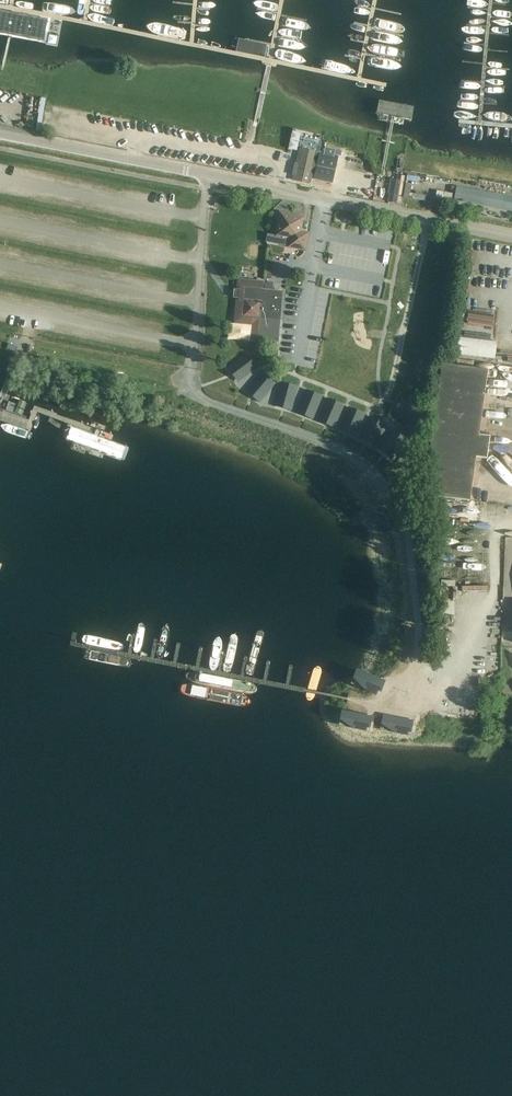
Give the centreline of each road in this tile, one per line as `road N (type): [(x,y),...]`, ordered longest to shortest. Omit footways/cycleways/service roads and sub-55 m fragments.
road 1 (unclassified): [(389,497),(370,471),(336,448),(223,407),(195,389),(207,177)]
road 2 (unclassified): [(511,234),(273,188)]
road 3 (unclassified): [(134,163),(0,137)]

